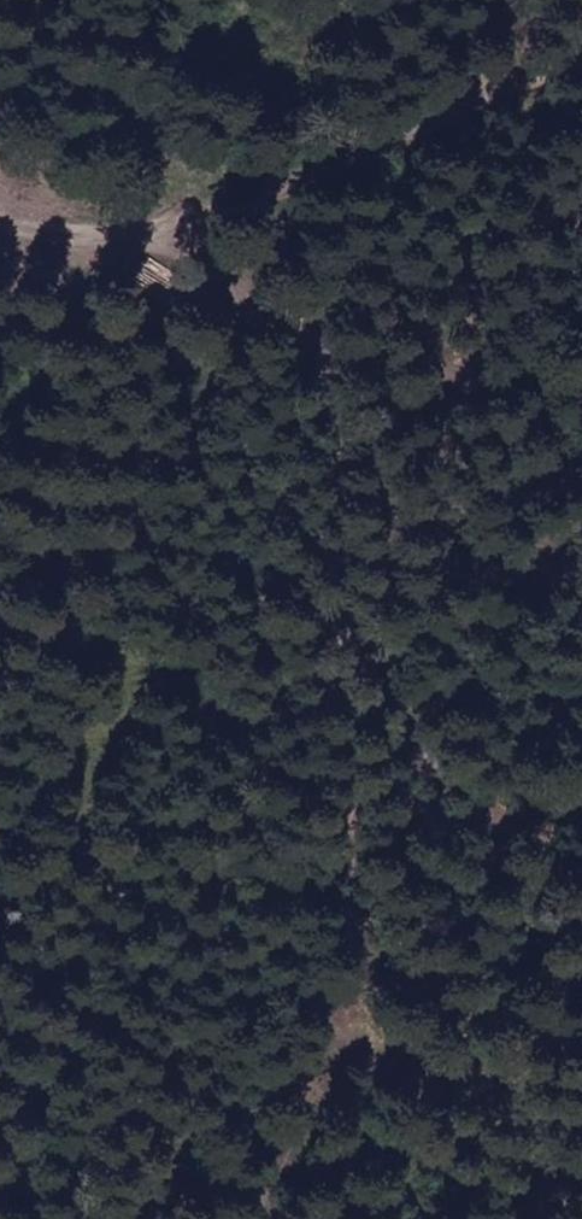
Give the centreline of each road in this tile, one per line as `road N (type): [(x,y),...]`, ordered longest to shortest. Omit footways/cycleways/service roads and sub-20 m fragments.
road 1 (track): [(0,208),(175,260),(581,80)]

